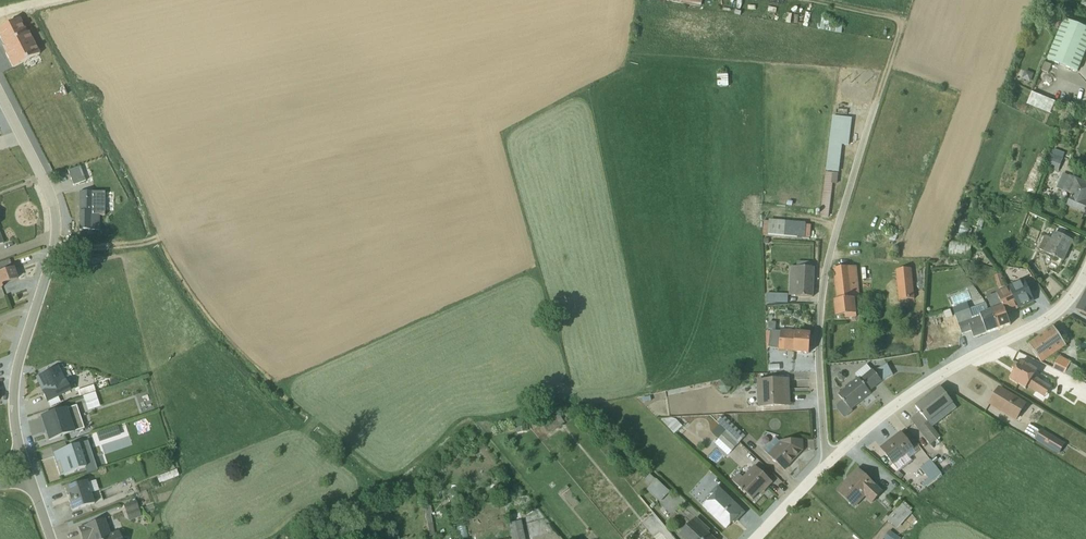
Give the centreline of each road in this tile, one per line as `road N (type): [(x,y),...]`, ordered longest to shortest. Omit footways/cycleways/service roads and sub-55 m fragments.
road 1 (residential): [(829,462),(823,302),(886,73)]
road 2 (residential): [(0,98),(57,223),(15,376),(20,455)]
road 3 (residential): [(829,462),(945,372),(1047,320),(1085,273)]
road 4 (track): [(886,73),(900,23),(810,0)]

